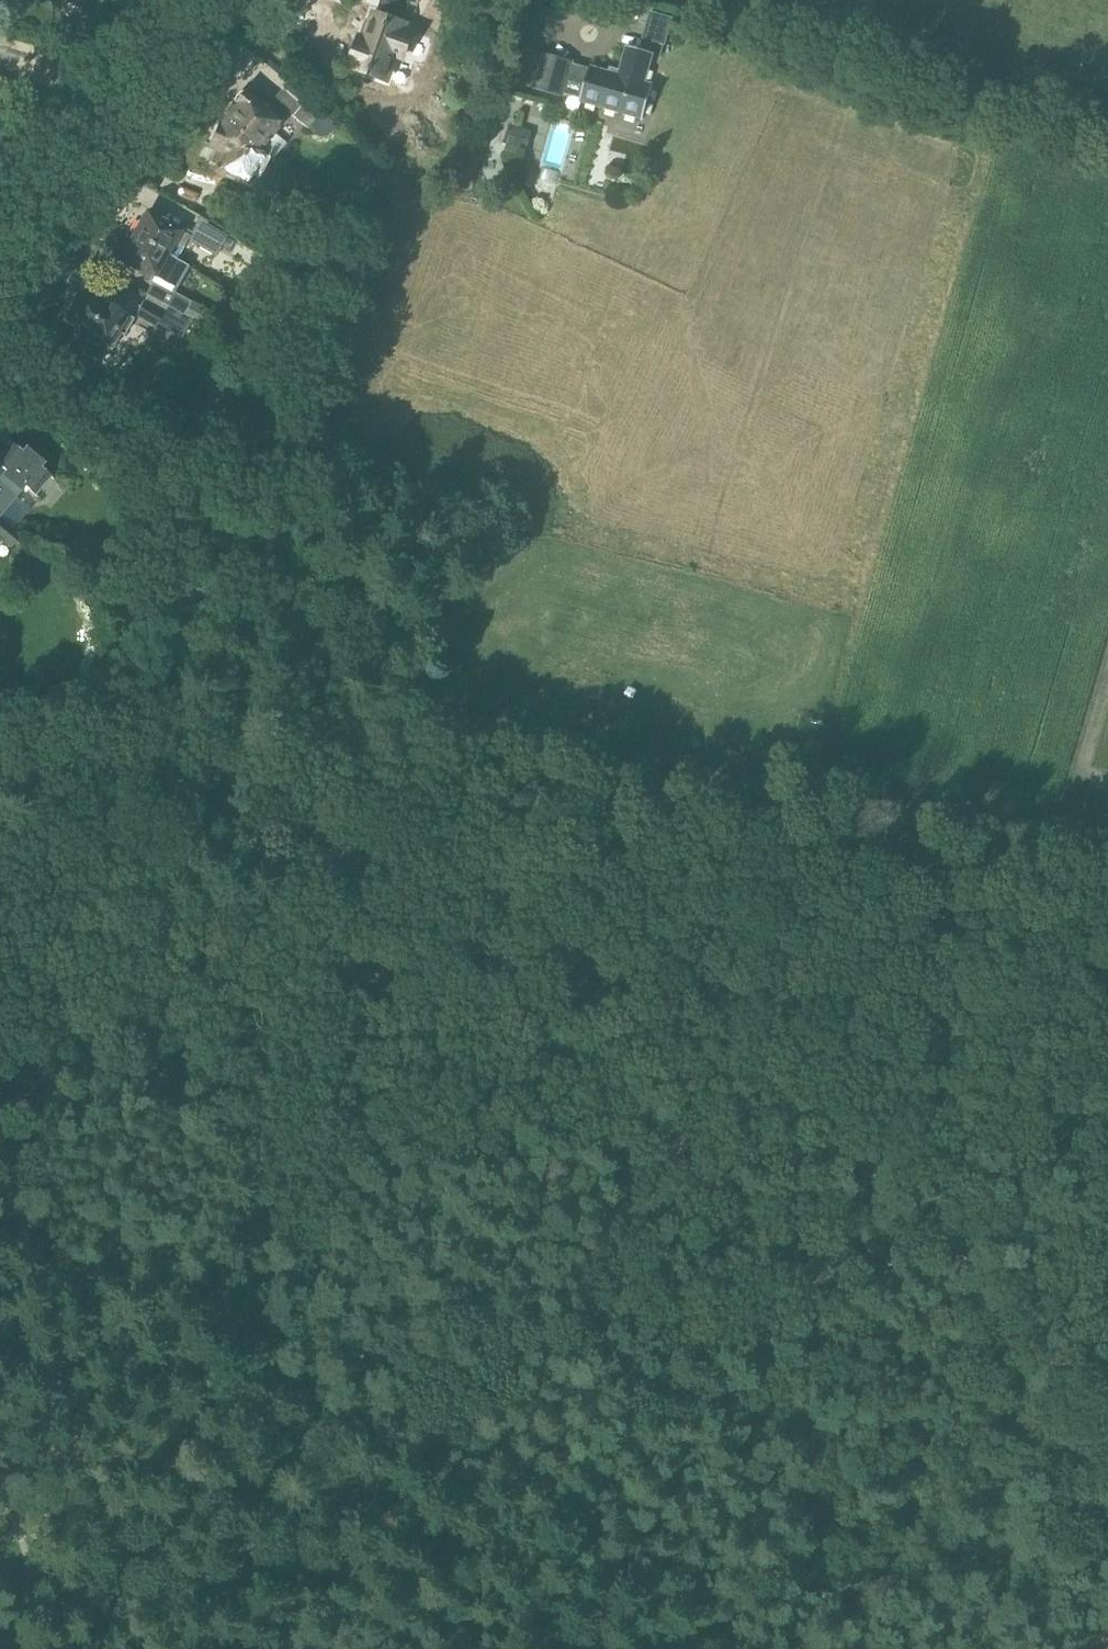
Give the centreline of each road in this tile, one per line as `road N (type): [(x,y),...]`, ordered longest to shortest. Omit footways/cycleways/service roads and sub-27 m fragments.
road 1 (track): [(0,1494),(81,1512),(254,1505),(464,1481),(657,1648)]
road 2 (residential): [(0,247),(112,121)]
road 3 (residential): [(112,121),(217,0)]
road 4 (residential): [(112,121),(57,76),(0,59)]

